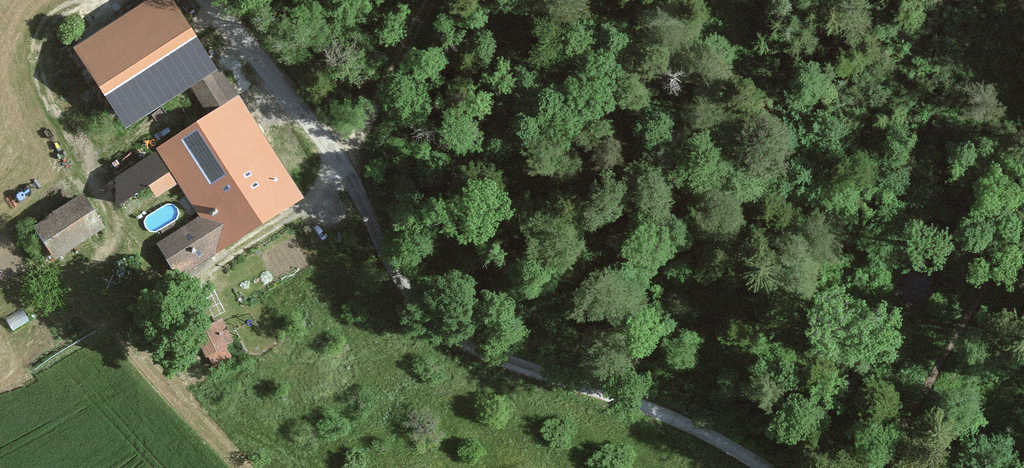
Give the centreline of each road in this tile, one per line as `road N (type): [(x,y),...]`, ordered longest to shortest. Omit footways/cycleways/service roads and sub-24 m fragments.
road 1 (unclassified): [(763,467),(659,414),(447,336),(410,297),(356,186),(221,0)]
road 2 (track): [(1023,224),(890,467)]
road 3 (track): [(432,0),(342,166)]

